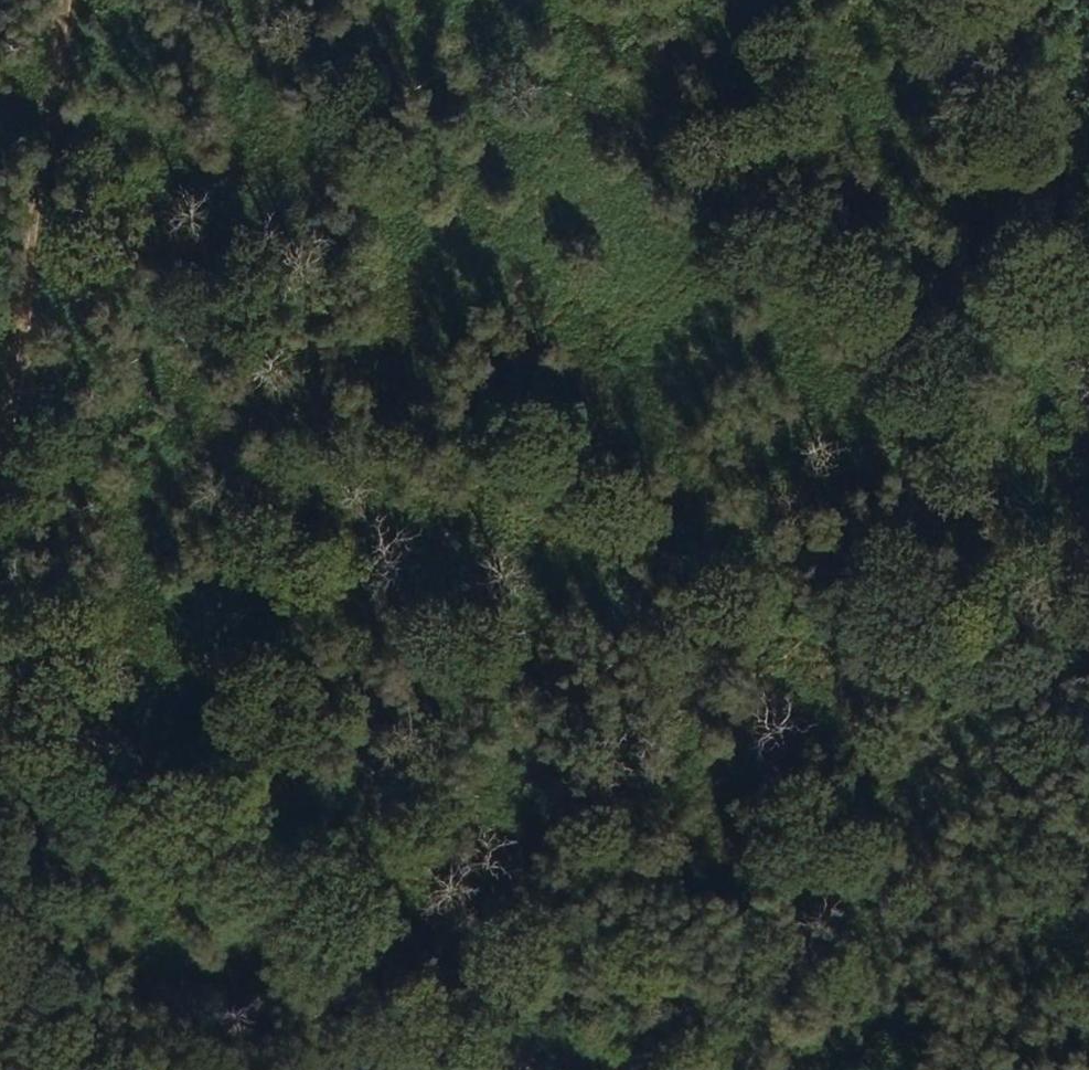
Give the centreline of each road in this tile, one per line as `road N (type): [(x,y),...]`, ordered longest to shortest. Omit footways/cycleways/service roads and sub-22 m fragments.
road 1 (track): [(527,1069),(0,666)]
road 2 (track): [(0,418),(64,0)]

